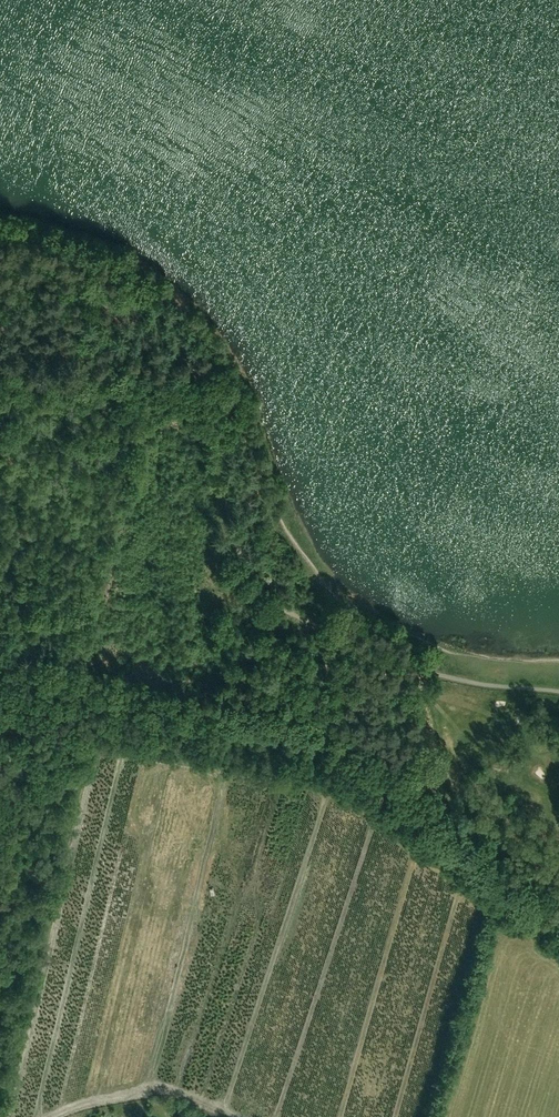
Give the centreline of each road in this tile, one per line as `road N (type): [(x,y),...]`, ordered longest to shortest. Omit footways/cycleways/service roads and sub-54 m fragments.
road 1 (track): [(0,238),(127,273),(193,329),(216,360),(268,499),(337,598),(454,654),(558,659)]
road 2 (track): [(213,395),(0,367)]

